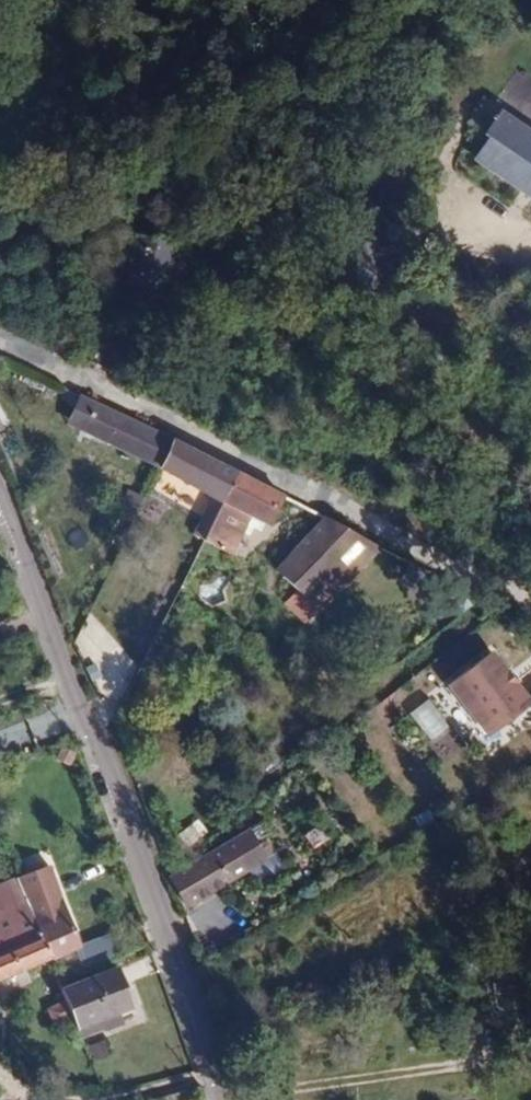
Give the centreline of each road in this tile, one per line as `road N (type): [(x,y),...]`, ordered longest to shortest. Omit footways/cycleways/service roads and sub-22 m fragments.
road 1 (tertiary): [(218,1099),(205,1029),(0,490)]
road 2 (residential): [(530,601),(0,348)]

